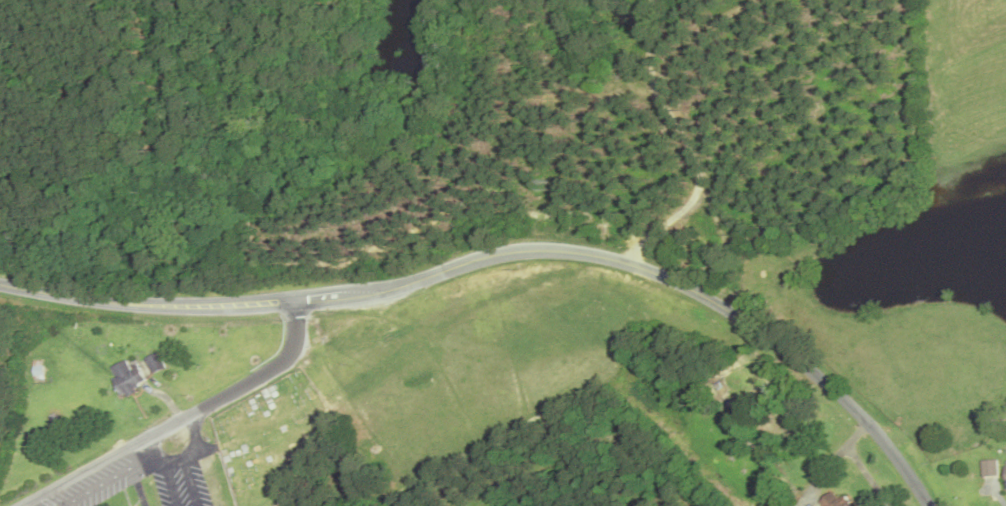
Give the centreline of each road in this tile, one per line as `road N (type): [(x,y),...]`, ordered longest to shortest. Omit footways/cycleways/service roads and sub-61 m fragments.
road 1 (residential): [(293,301),(354,295),(524,253),(624,264),(744,321),(808,372),(872,432),(926,505)]
road 2 (residential): [(11,505),(268,370),(295,336),(293,301)]
road 3 (residential): [(624,264),(696,197),(697,171),(636,53),(638,0)]
road 4 (residential): [(293,301),(148,308),(0,285)]

